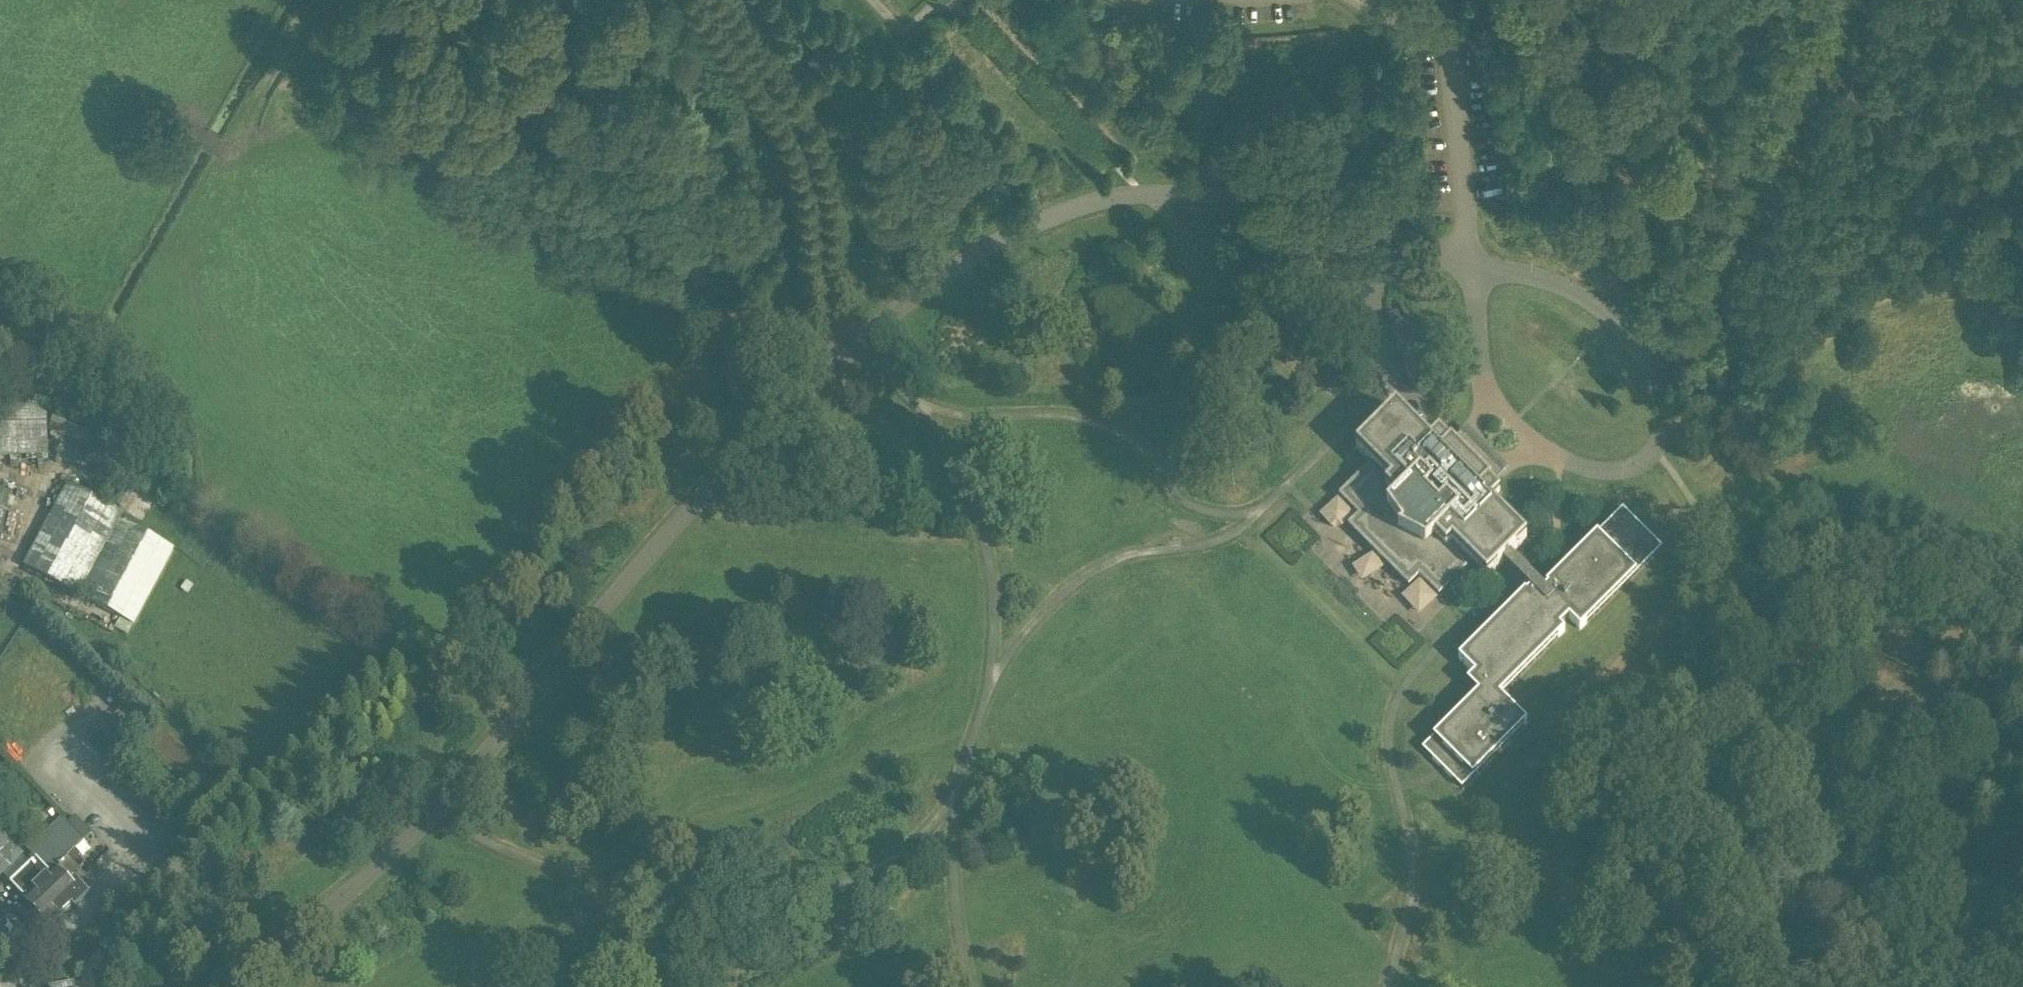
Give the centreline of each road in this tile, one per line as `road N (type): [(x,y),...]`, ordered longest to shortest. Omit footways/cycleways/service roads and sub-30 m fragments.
road 1 (track): [(1807,0),(1634,347)]

